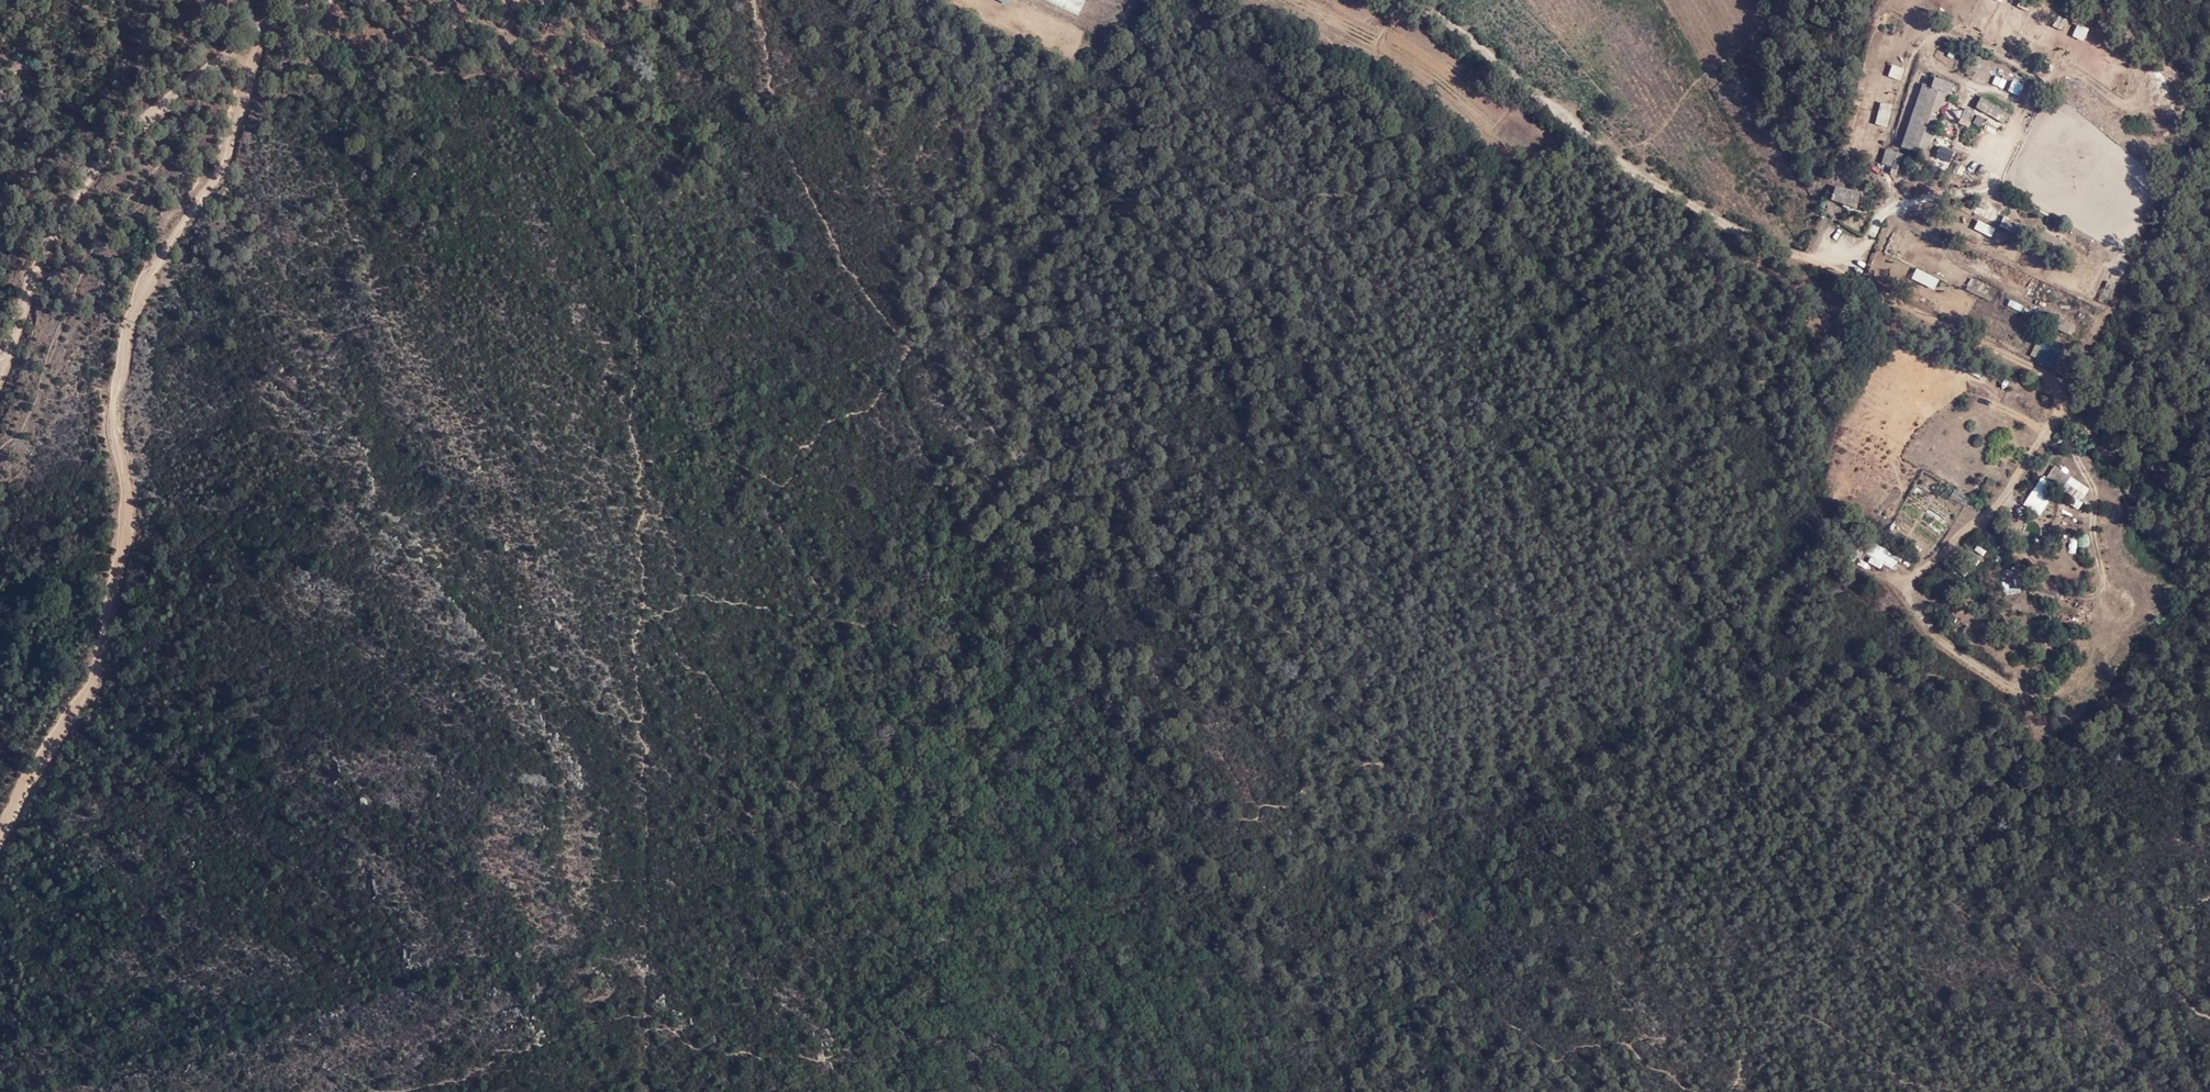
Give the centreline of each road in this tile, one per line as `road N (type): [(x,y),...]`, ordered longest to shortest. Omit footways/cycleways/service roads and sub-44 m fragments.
road 1 (track): [(257,50),(209,181),(142,289),(125,335),(114,426),(128,524),(94,678),(0,825)]
road 2 (track): [(0,374),(44,260),(108,151),(190,80),(257,50),(319,0)]

